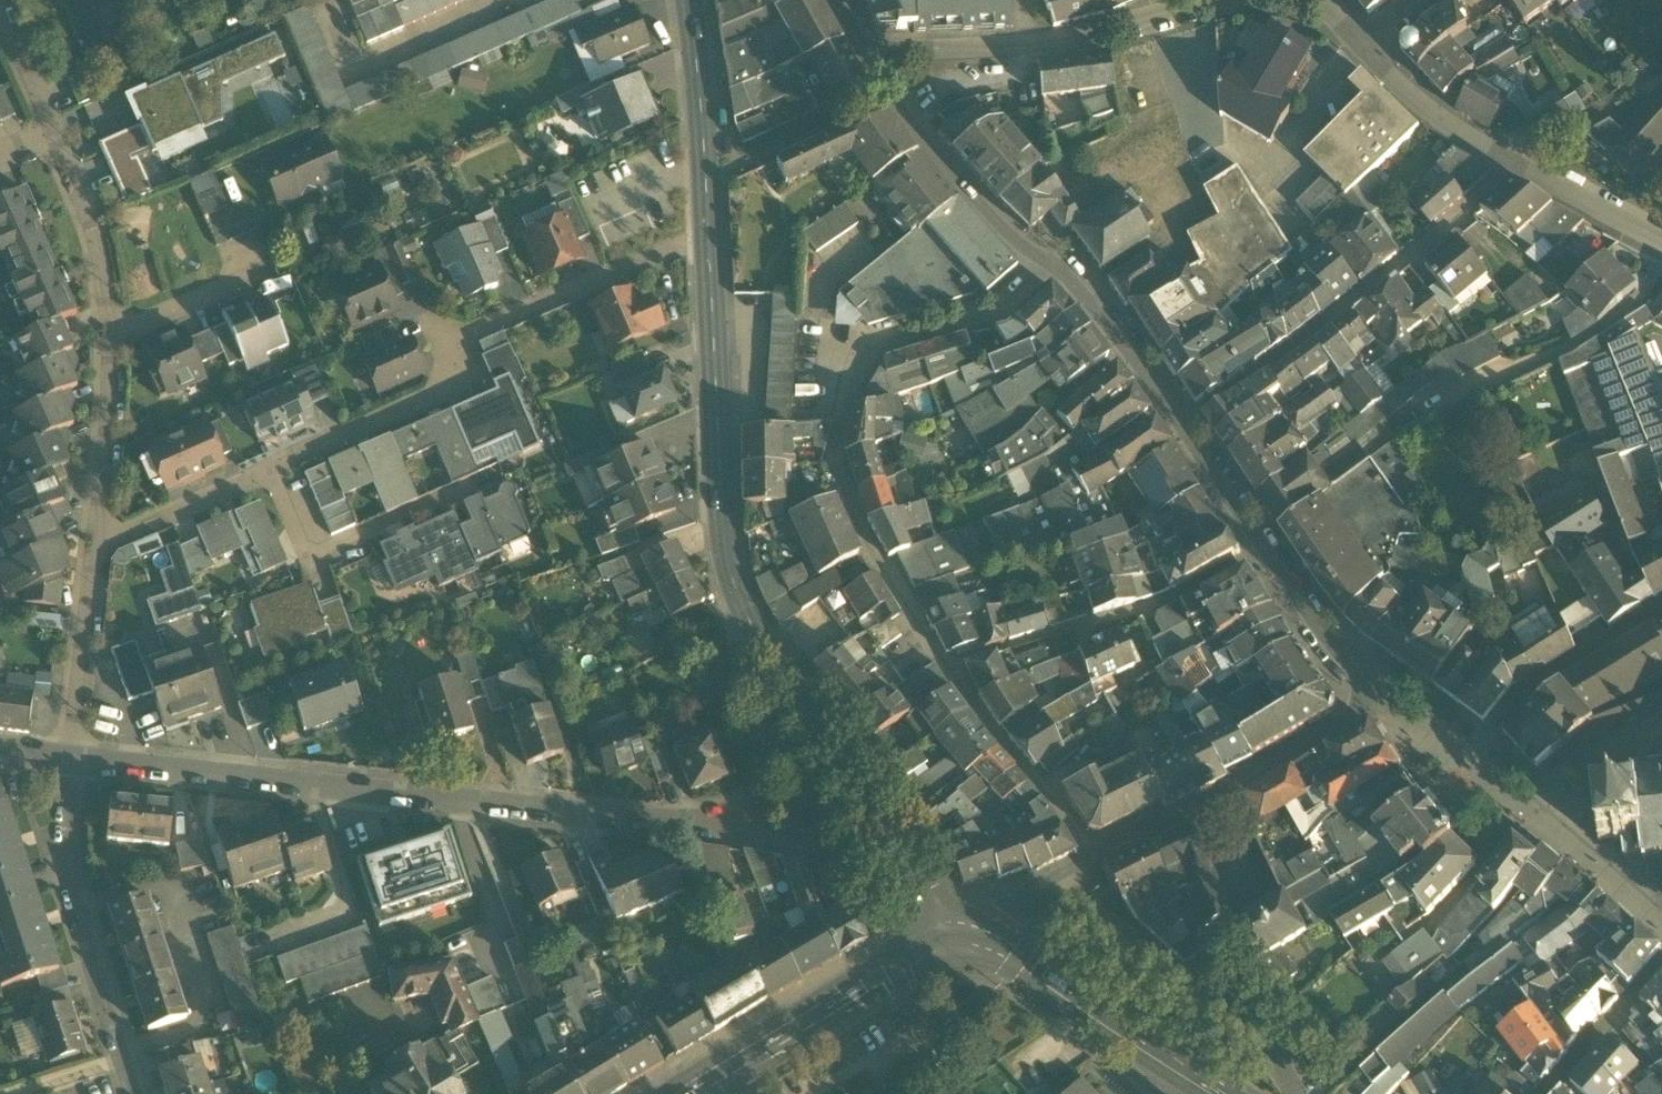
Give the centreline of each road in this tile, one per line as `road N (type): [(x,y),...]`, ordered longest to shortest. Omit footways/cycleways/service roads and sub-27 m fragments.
road 1 (secondary): [(956,933),(915,885),(760,642),(725,552),(708,227)]
road 2 (residential): [(73,762),(724,829),(786,814)]
road 3 (residential): [(944,662),(867,539),(836,470),(840,423),(863,362),(898,336),(1000,305),(1046,263)]
road 4 (residential): [(266,472),(466,377),(454,337),(708,227)]
road 5 (residential): [(1095,859),(1388,700),(1258,551)]
road 6 (residential): [(1520,159),(1347,306),(1180,420)]
road 7 (residential): [(866,56),(1098,43),(1231,0)]
road 8 (residential): [(73,762),(66,831),(72,901),(135,1093)]
road 9 (secondary): [(956,933),(683,1093)]
road 10 (secondary): [(1209,1093),(956,933)]
road 11 (residential): [(266,472),(305,553),(488,478)]
road 12 (residential): [(1046,263),(1011,238),(888,97),(866,56)]
road 13 (residential): [(1095,859),(944,662)]
road 14 (secondary): [(708,227),(691,0)]
road 15 (residential): [(94,543),(73,762)]
road 16 (residential): [(52,129),(89,227),(106,340)]
road 17 (residential): [(1180,420),(1062,268),(1046,263)]
road 18 (residential): [(106,340),(94,543)]
road 19 (residential): [(1661,606),(1547,677),(1495,722)]
road 20 (residential): [(1374,45),(1433,107),(1520,159)]
road 21 (residential): [(94,543),(266,472)]
road 22 (residential): [(1542,1093),(1661,962)]
road 23 (residential): [(1258,551),(1174,595),(1096,619)]
road 24 (residential): [(106,340),(259,265)]
road 25 (residential): [(1520,159),(1661,241)]
road 26 (residential): [(944,662),(1096,619)]
road 27 (residential): [(956,933),(1095,859)]
road 28 (residential): [(1258,551),(1180,420)]
road 29 (residential): [(0,8),(52,129)]

